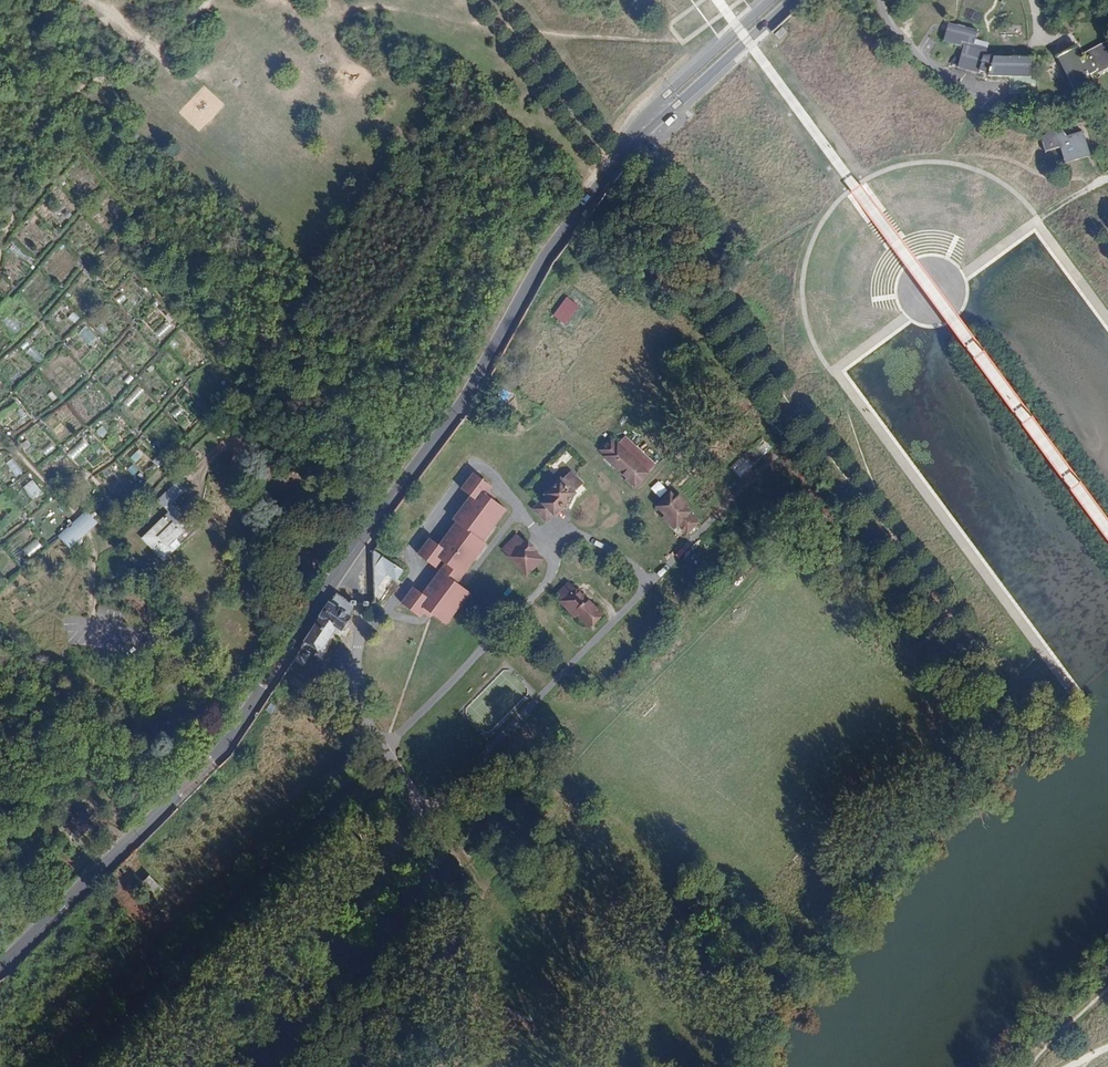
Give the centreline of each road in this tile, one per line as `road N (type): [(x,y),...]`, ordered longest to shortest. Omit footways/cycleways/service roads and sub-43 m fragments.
road 1 (tertiary): [(0,962),(225,742),(445,428),(541,262),(602,182)]
road 2 (tertiary): [(602,182),(792,0)]
road 3 (tertiary): [(772,0),(632,127),(602,182)]

